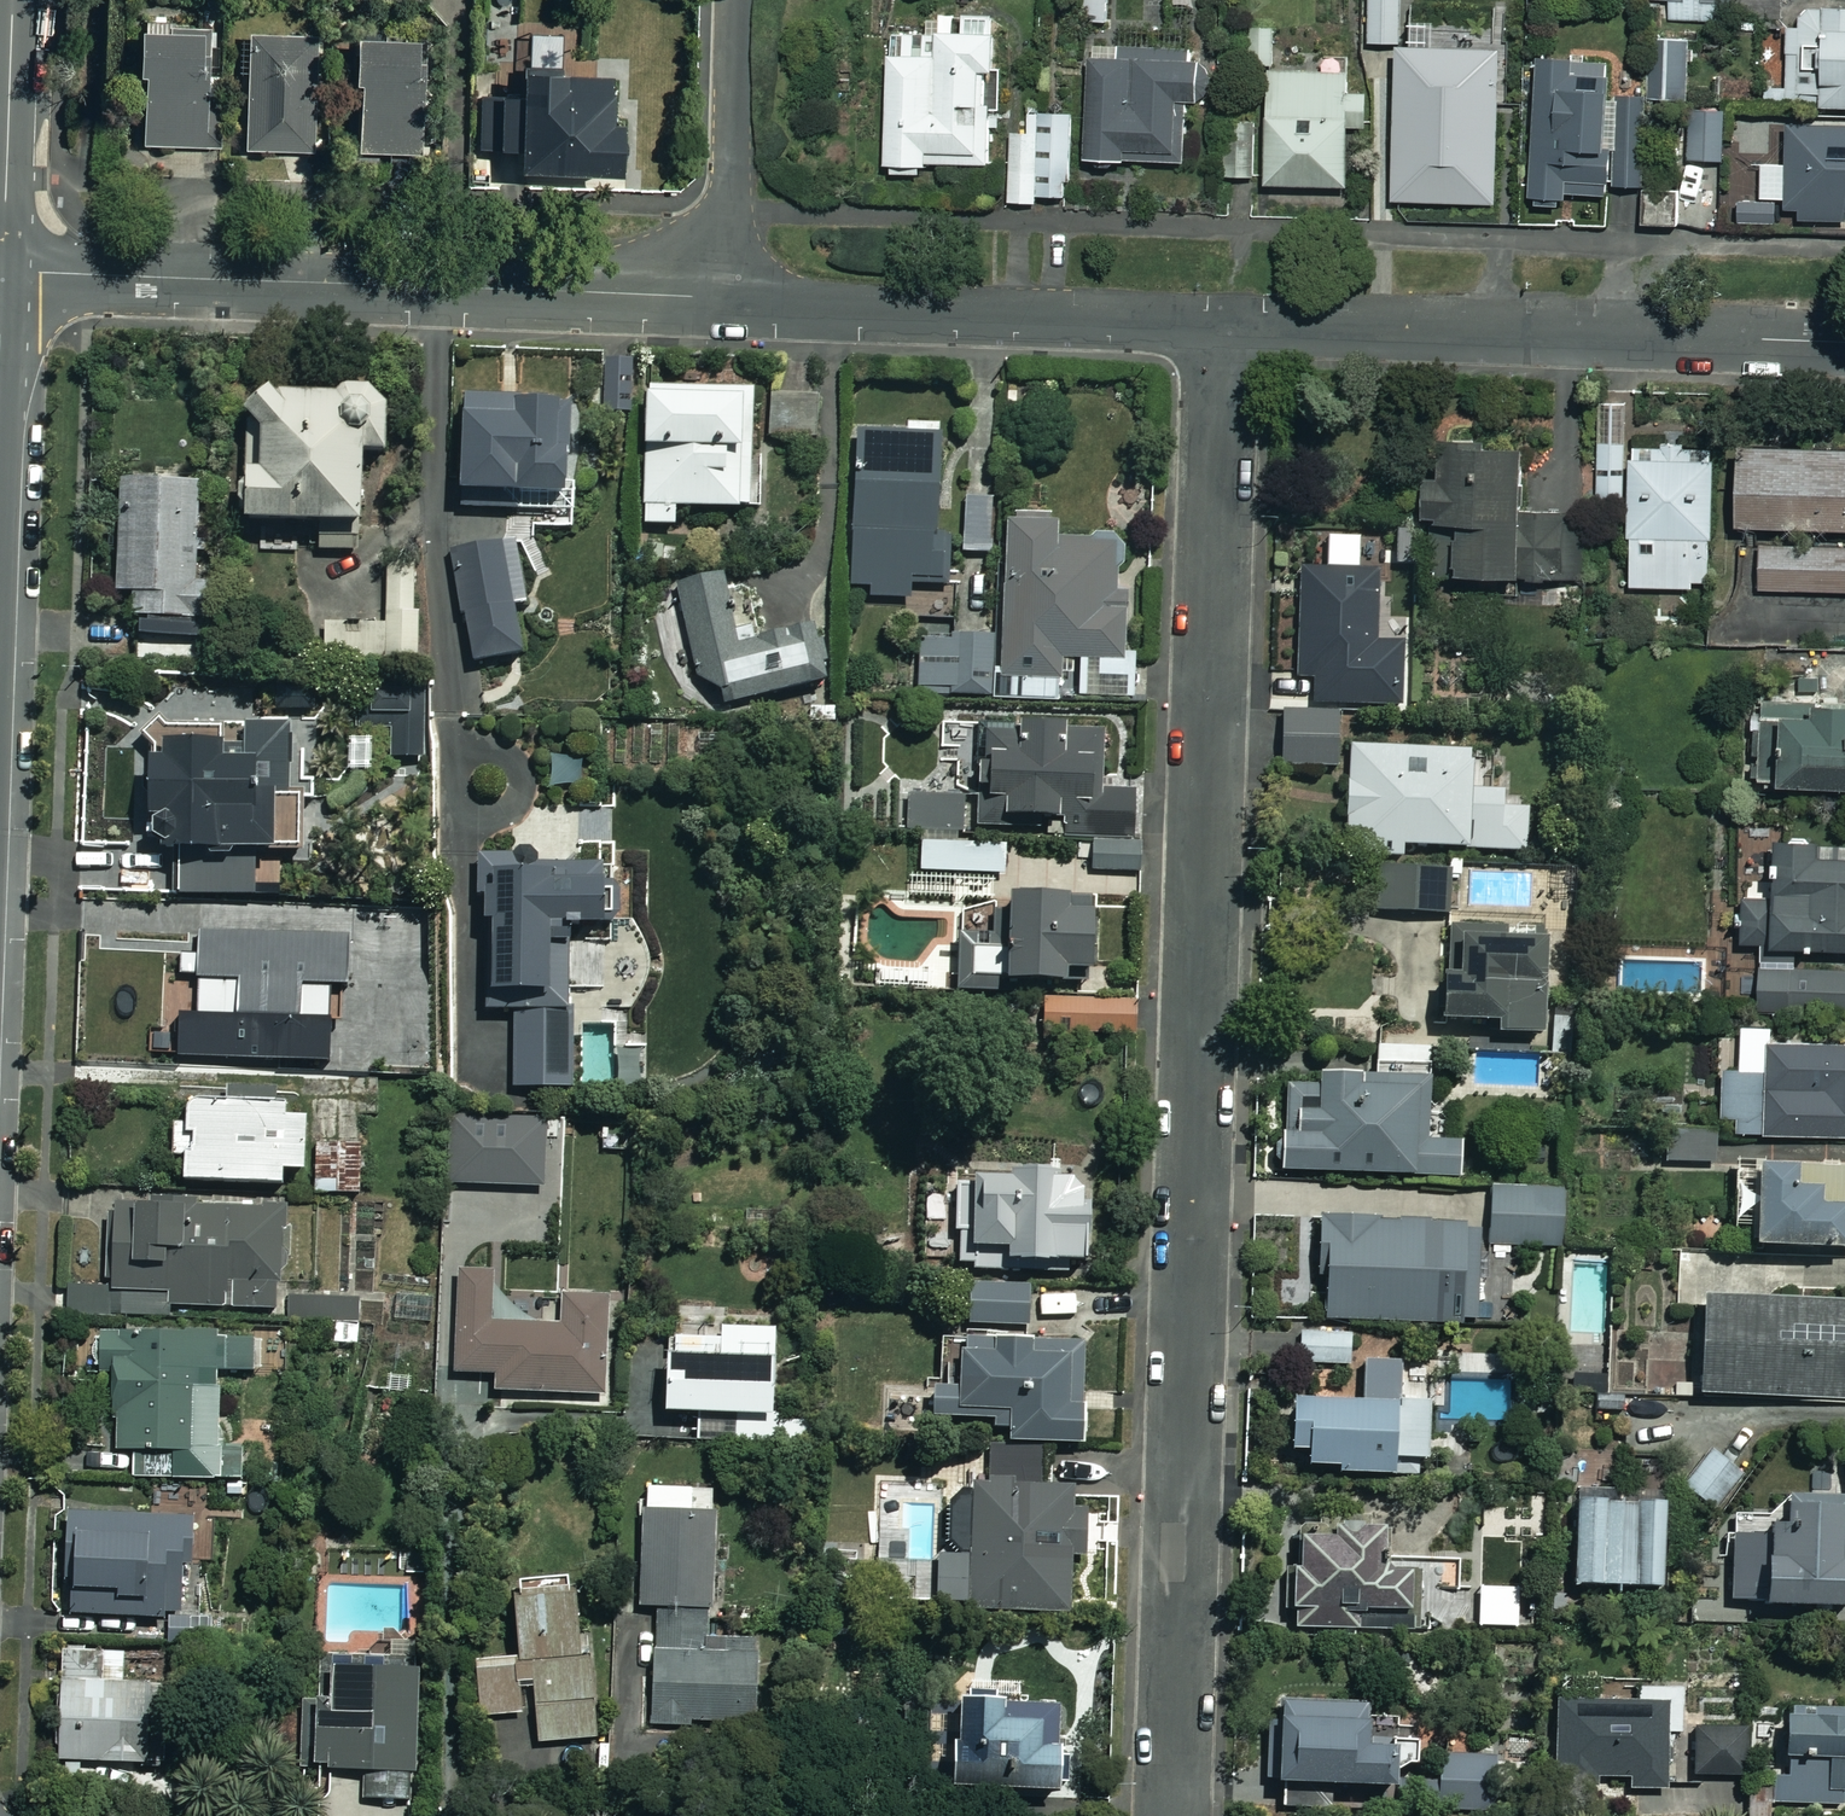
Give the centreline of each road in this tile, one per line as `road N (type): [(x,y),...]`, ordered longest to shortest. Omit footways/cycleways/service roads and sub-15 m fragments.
road 1 (residential): [(1219,326),(1172,1815)]
road 2 (residential): [(2,282),(38,273),(723,300)]
road 3 (residential): [(1219,326),(1844,343)]
road 4 (residential): [(723,300),(1219,326)]
road 5 (residential): [(738,0),(723,300)]
road 6 (residential): [(12,0),(2,282)]

